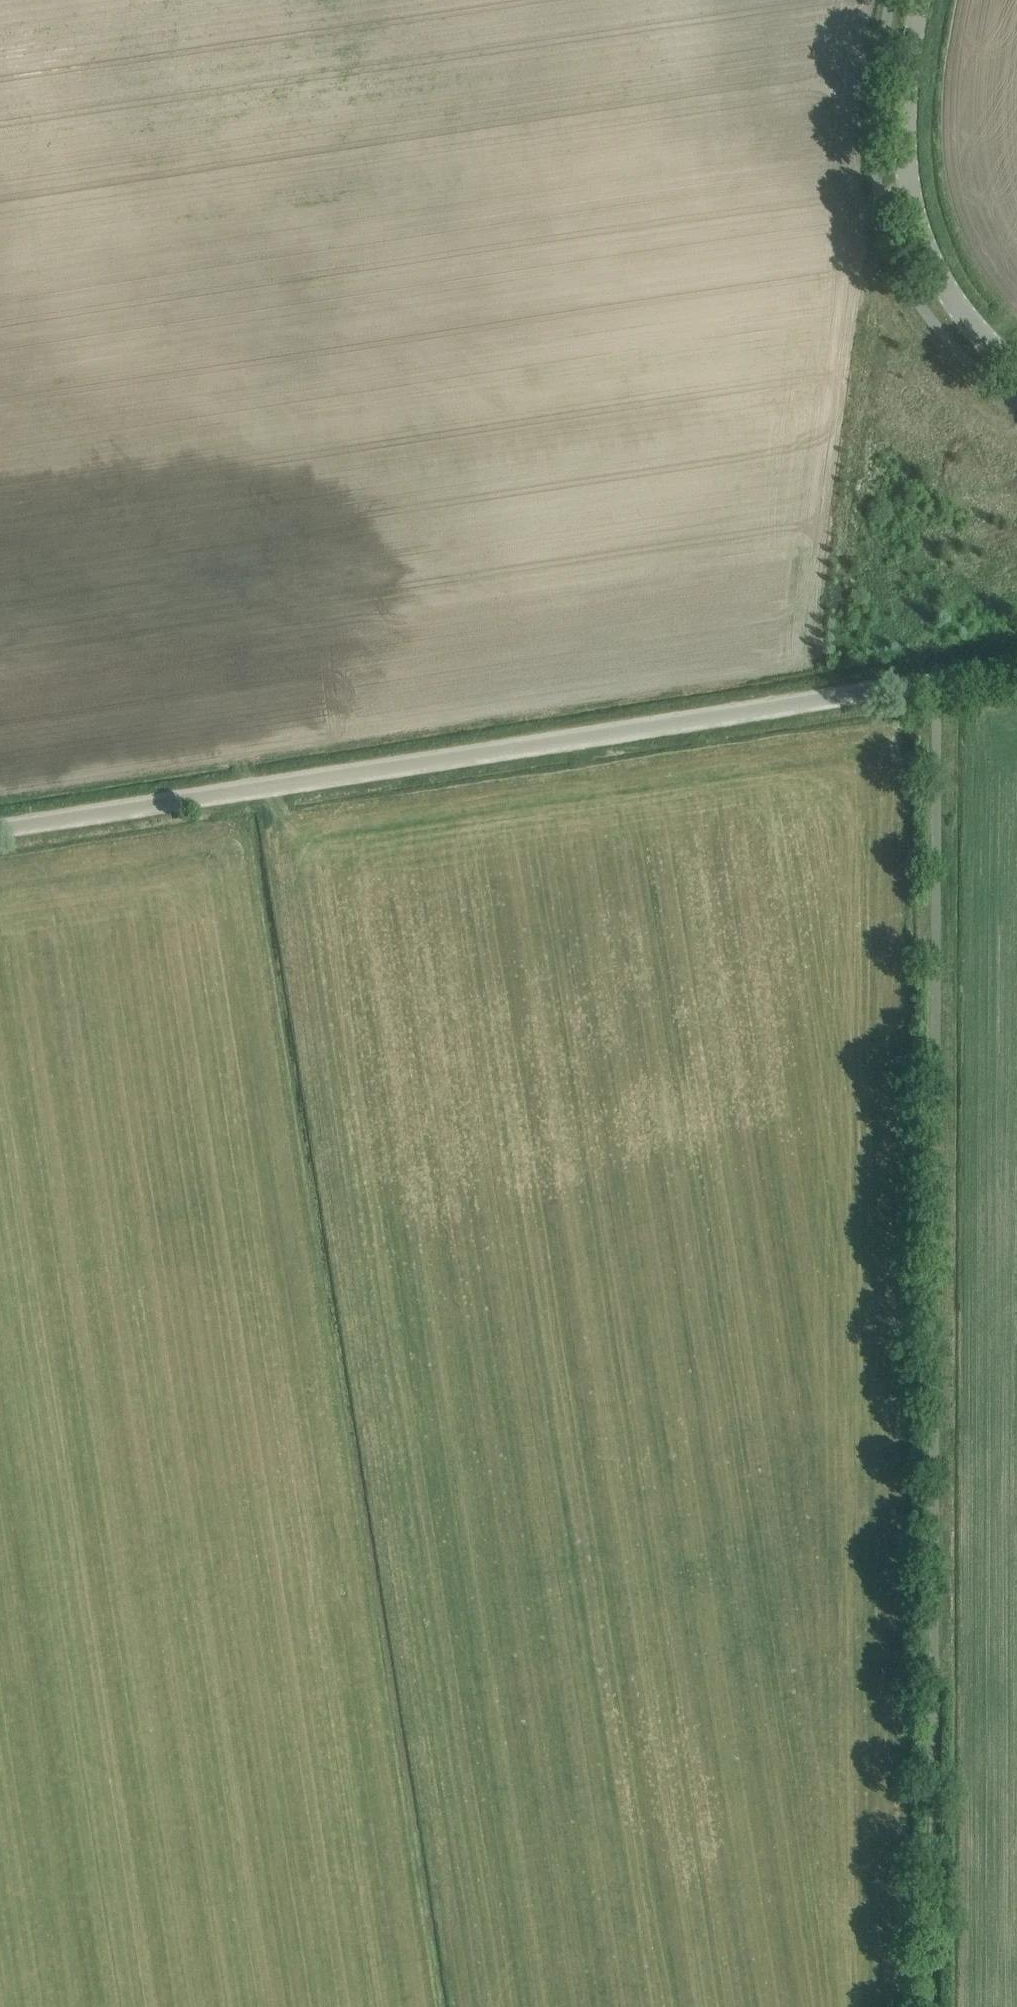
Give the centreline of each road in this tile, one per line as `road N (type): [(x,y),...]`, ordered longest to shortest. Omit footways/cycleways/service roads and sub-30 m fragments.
road 1 (unclassified): [(0,830),(1016,669)]
road 2 (secondary): [(1016,365),(971,321),(936,267),(912,208),(909,66),(922,0)]

